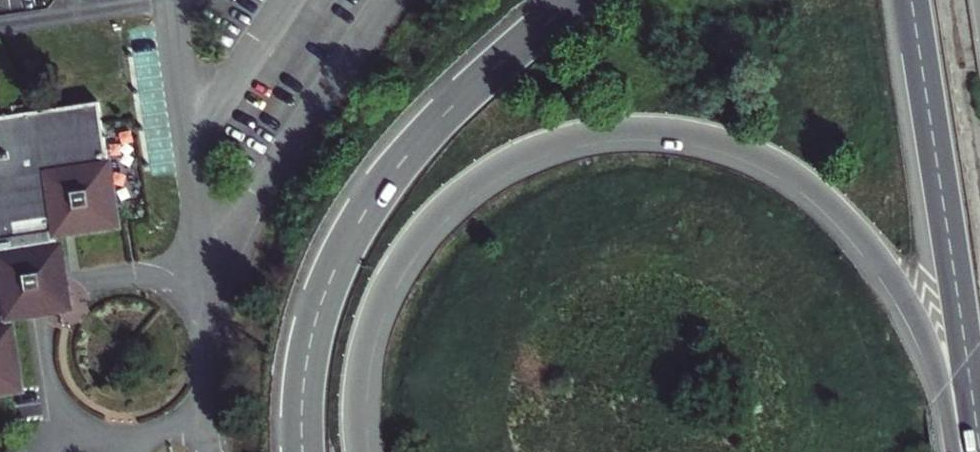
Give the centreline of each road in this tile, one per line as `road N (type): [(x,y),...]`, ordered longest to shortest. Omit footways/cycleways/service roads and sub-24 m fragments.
road 1 (motorway): [(356,451),(366,330),(379,294),(429,216),(517,152),(603,128),(654,127),(751,149),(829,198),(888,267),(925,333),(962,451)]
road 2 (motorway): [(574,0),(446,113),(365,212),(320,306),(303,388),(302,451)]
road 3 (motorway): [(911,0),(979,439)]

